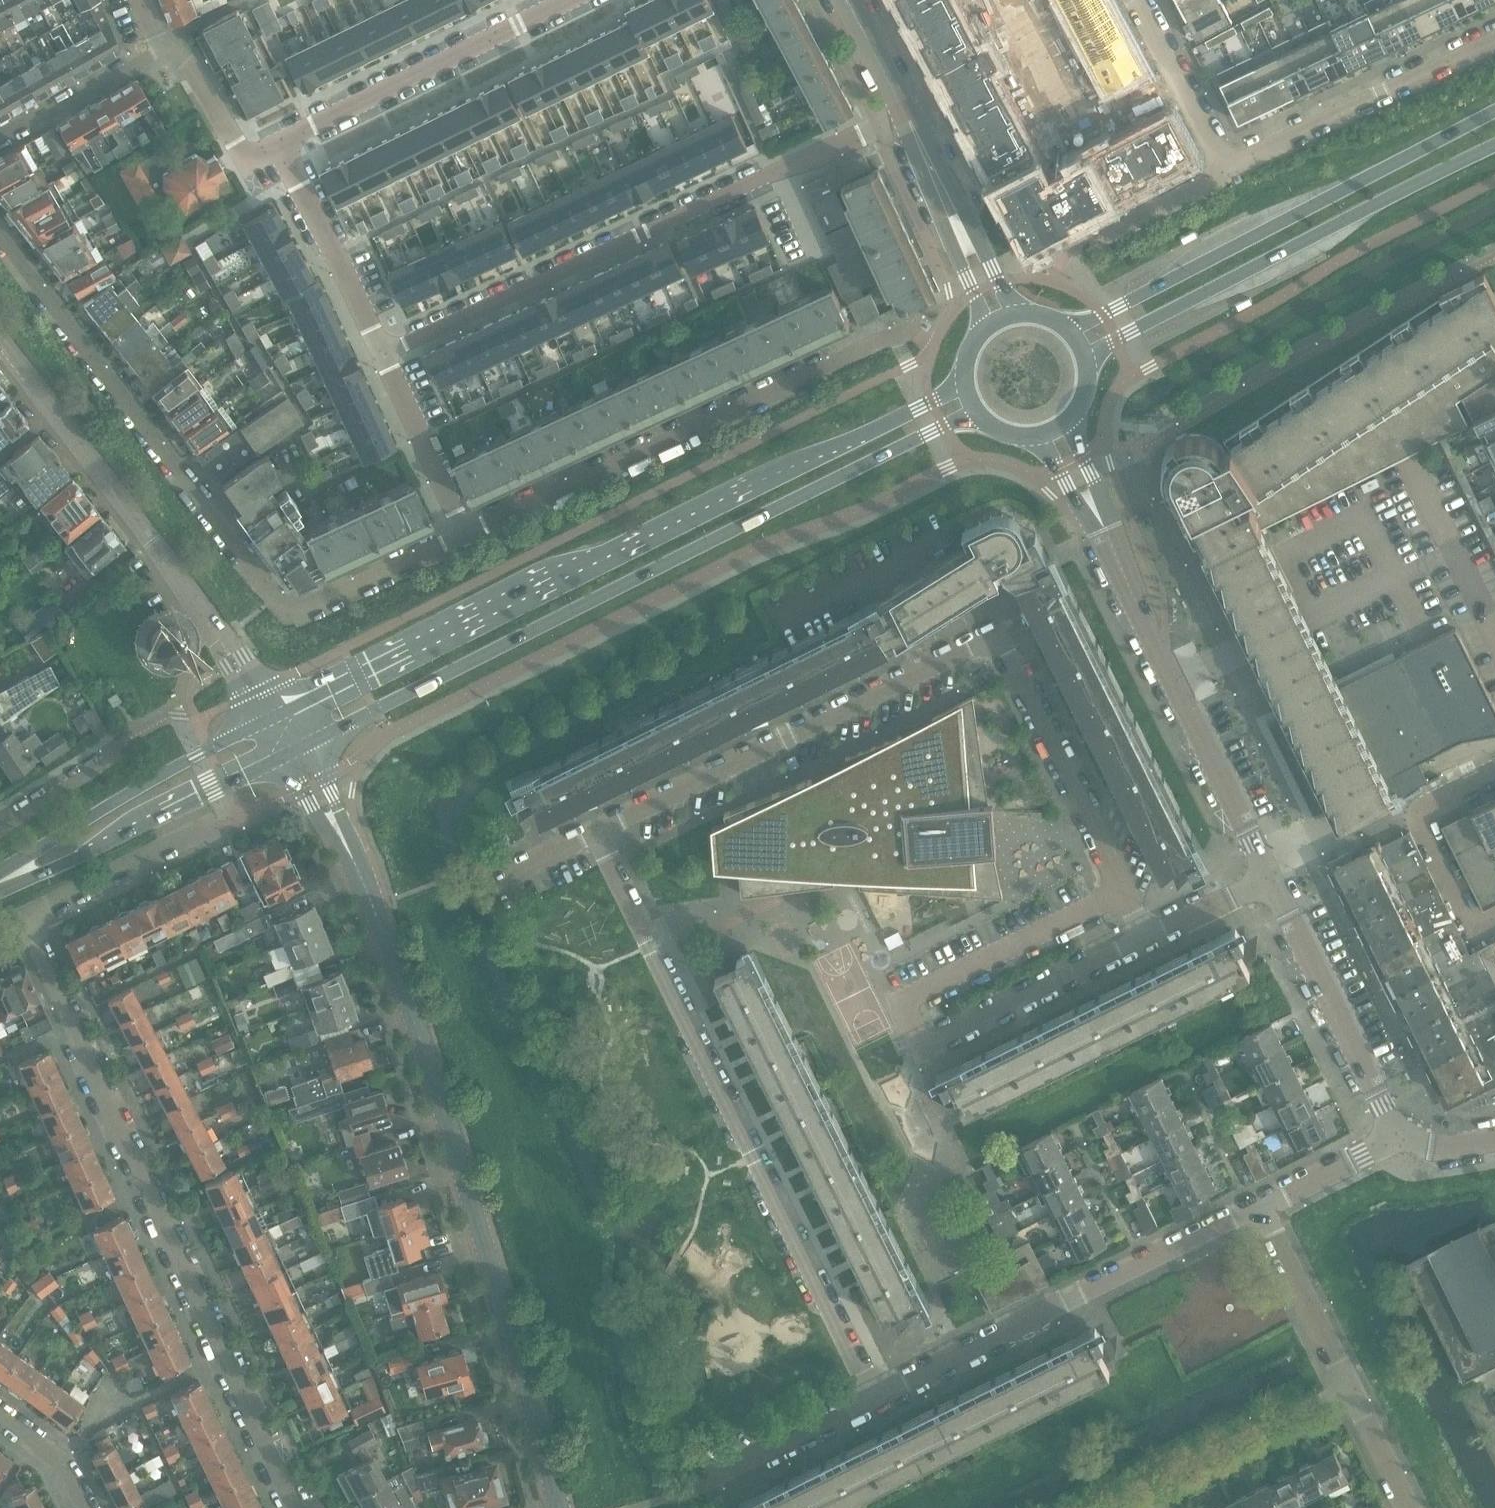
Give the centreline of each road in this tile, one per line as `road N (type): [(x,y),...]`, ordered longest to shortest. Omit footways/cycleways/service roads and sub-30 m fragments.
road 1 (tertiary): [(557,1507),(401,984),(333,818),(294,748)]
road 2 (secondary): [(294,748),(377,715),(932,433),(986,424)]
road 3 (secondary): [(964,382),(274,713)]
road 4 (residential): [(599,830),(996,643),(1122,893)]
road 5 (residential): [(0,233),(275,600),(292,612),(463,535)]
road 6 (residential): [(25,916),(303,1507)]
road 7 (residential): [(875,1400),(599,830)]
road 8 (residential): [(906,111),(377,352)]
road 9 (residential): [(1122,893),(899,999),(924,1050),(1144,938)]
road 10 (residential): [(1270,874),(1056,432)]
road 11 (residential): [(463,535),(908,328)]
road 12 (secondary): [(1494,110),(1073,333)]
road 13 (residential): [(274,713),(0,334)]
road 14 (secondary): [(1087,357),(1494,146)]
road 15 (residential): [(875,1400),(1262,1208)]
road 16 (residential): [(268,155),(573,0)]
road 17 (secondary): [(5,881),(294,748)]
road 18 (secondary): [(274,713),(87,819),(5,881)]
road 19 (residential): [(1226,169),(1494,41)]
road 20 (residential): [(1398,1139),(1270,874)]
road 21 (residential): [(1494,772),(1418,811),(1477,931),(1494,922)]
road 22 (tertiary): [(906,111),(1001,319)]
road 23 (residential): [(377,352),(291,181),(268,155)]
road 24 (residential): [(1152,1491),(1353,1389)]
road 25 (residential): [(215,825),(25,916)]
road 26 (residential): [(1353,1389),(1262,1208)]
road 27 (residential): [(463,535),(377,352)]
road 28 (residential): [(1226,169),(1138,0)]
road 29 (residential): [(0,138),(161,47)]
road 30 (residential): [(714,1479),(875,1400)]
road 31 (residential): [(268,155),(235,142),(192,65),(161,47)]
road 32 (residential): [(1262,1208),(1398,1139)]
road 33 (residential): [(123,744),(0,824)]
road 34 (residential): [(1102,237),(1200,191),(1226,169)]
road 35 (residential): [(1144,938),(1270,874)]
road 36 (residential): [(1410,1507),(1353,1389)]
road 37 (residential): [(85,1507),(61,1465),(0,1418)]
road 38 (tertiary): [(849,0),(906,111)]

